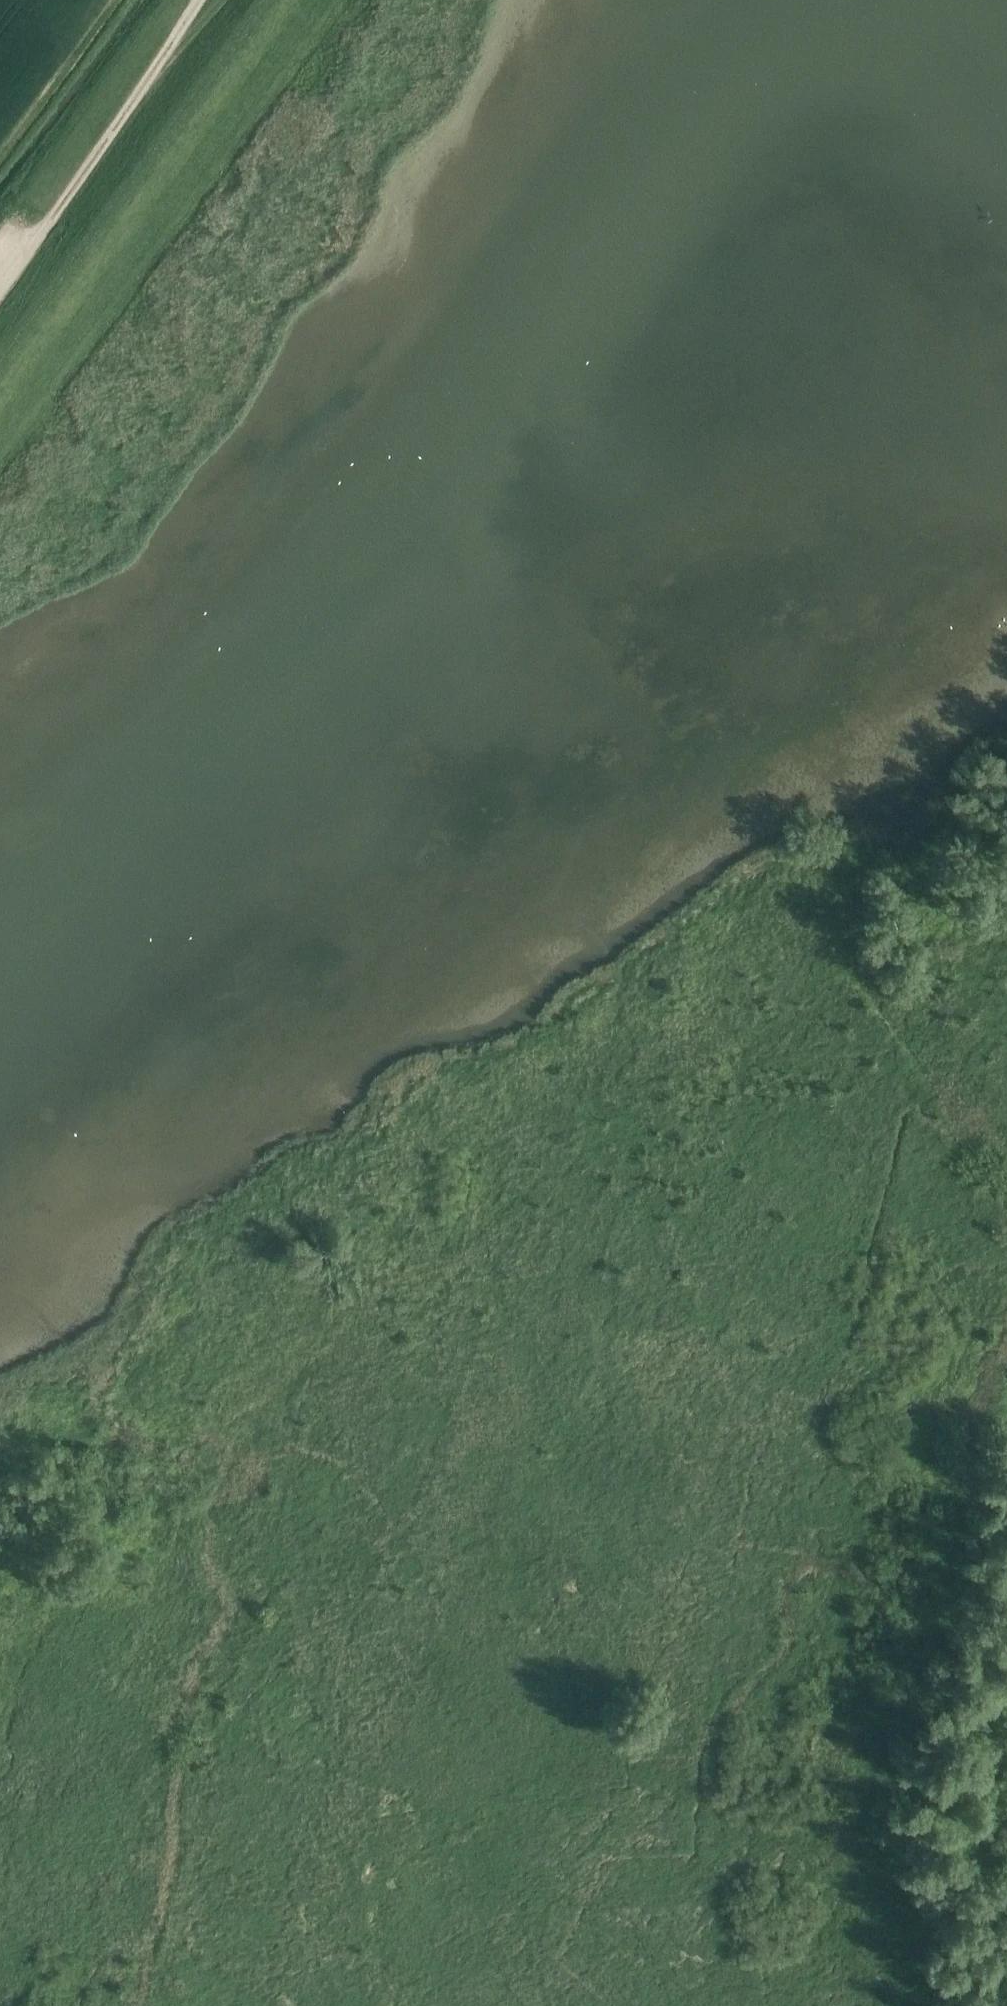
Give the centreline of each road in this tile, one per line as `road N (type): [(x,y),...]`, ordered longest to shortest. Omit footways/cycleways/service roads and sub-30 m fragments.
road 1 (track): [(0,282),(198,0)]

